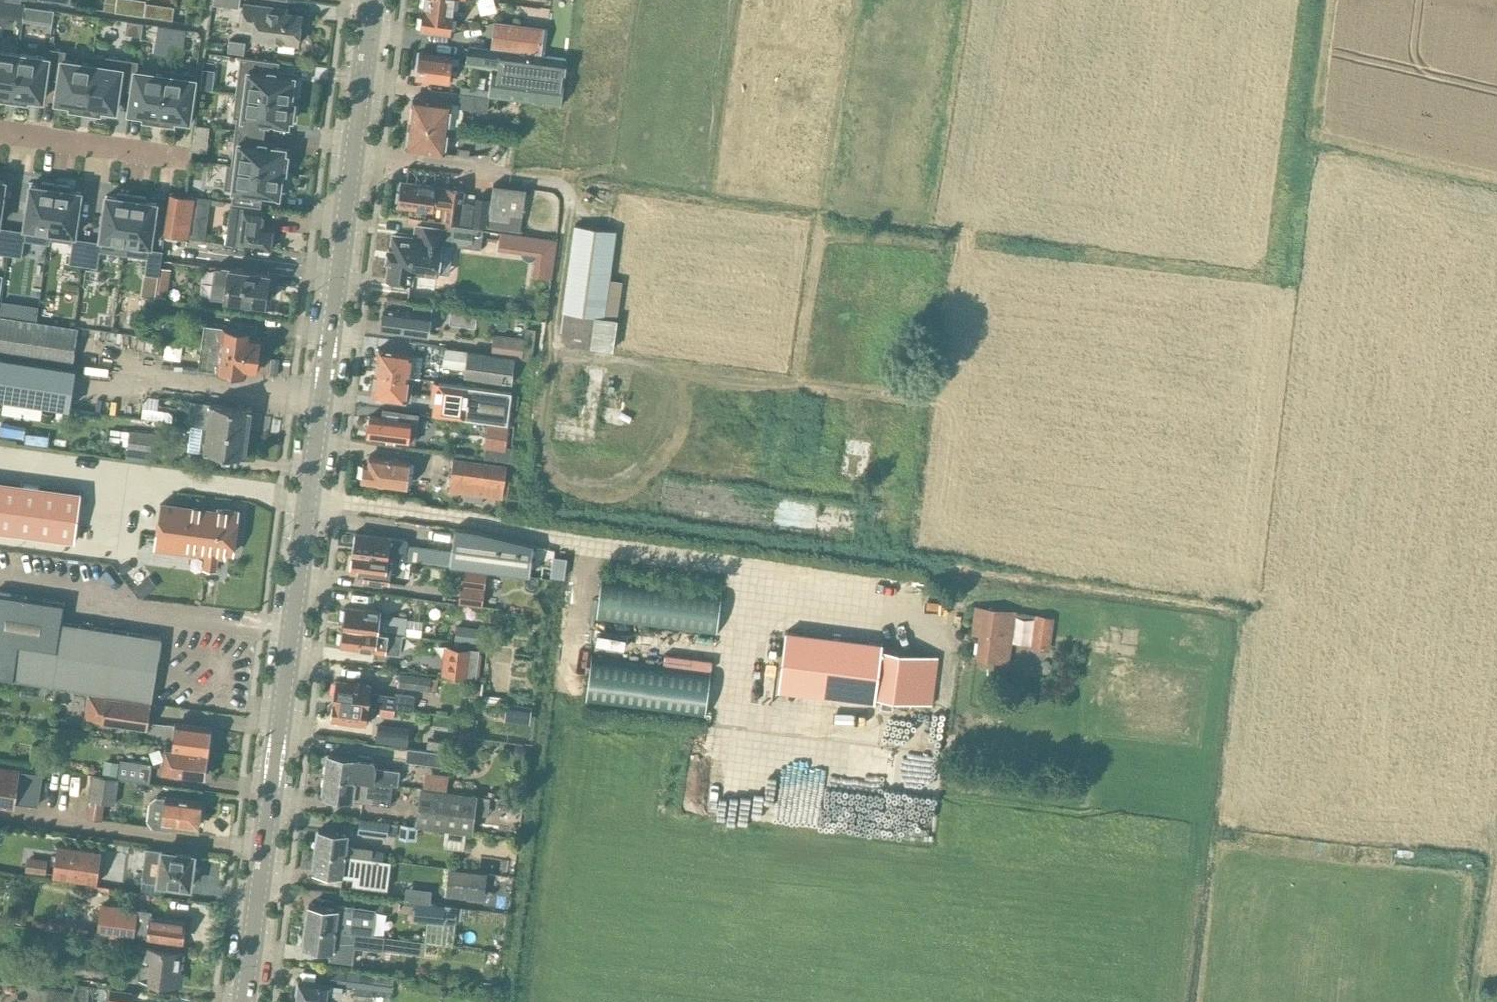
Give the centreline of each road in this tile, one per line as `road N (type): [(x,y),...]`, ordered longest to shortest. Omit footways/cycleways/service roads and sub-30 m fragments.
road 1 (tertiary): [(245,1001),(375,0)]
road 2 (residential): [(189,160),(0,132)]

